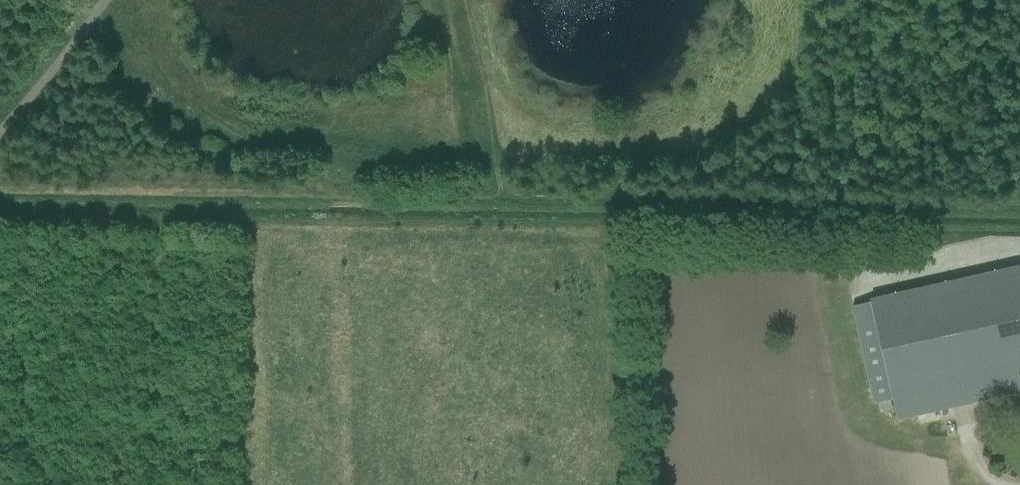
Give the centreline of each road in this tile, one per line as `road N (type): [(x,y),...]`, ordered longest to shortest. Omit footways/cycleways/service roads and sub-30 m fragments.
road 1 (track): [(0,130),(104,0)]

